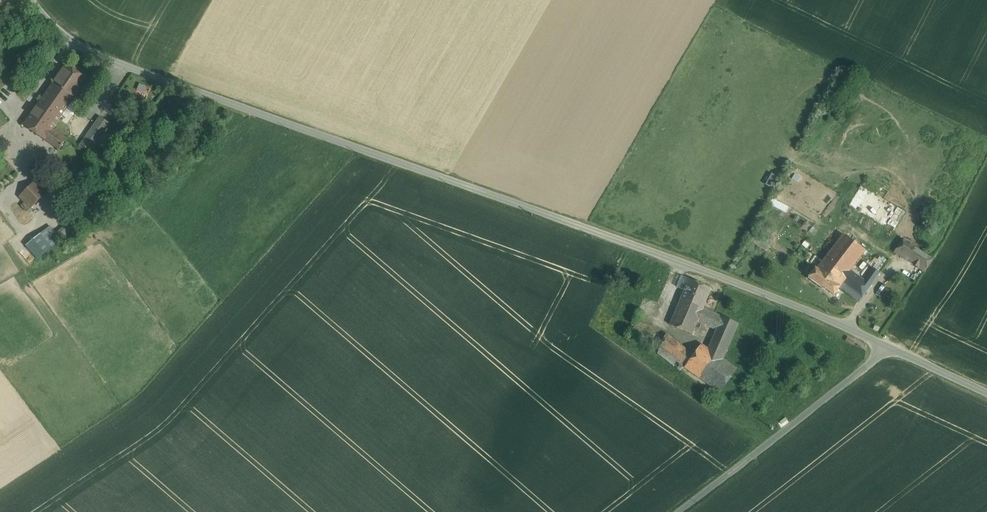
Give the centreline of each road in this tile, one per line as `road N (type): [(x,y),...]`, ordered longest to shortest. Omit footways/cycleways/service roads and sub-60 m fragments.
road 1 (unclassified): [(893,350),(716,275),(123,64),(70,42),(30,0)]
road 2 (unclassified): [(679,511),(893,350)]

